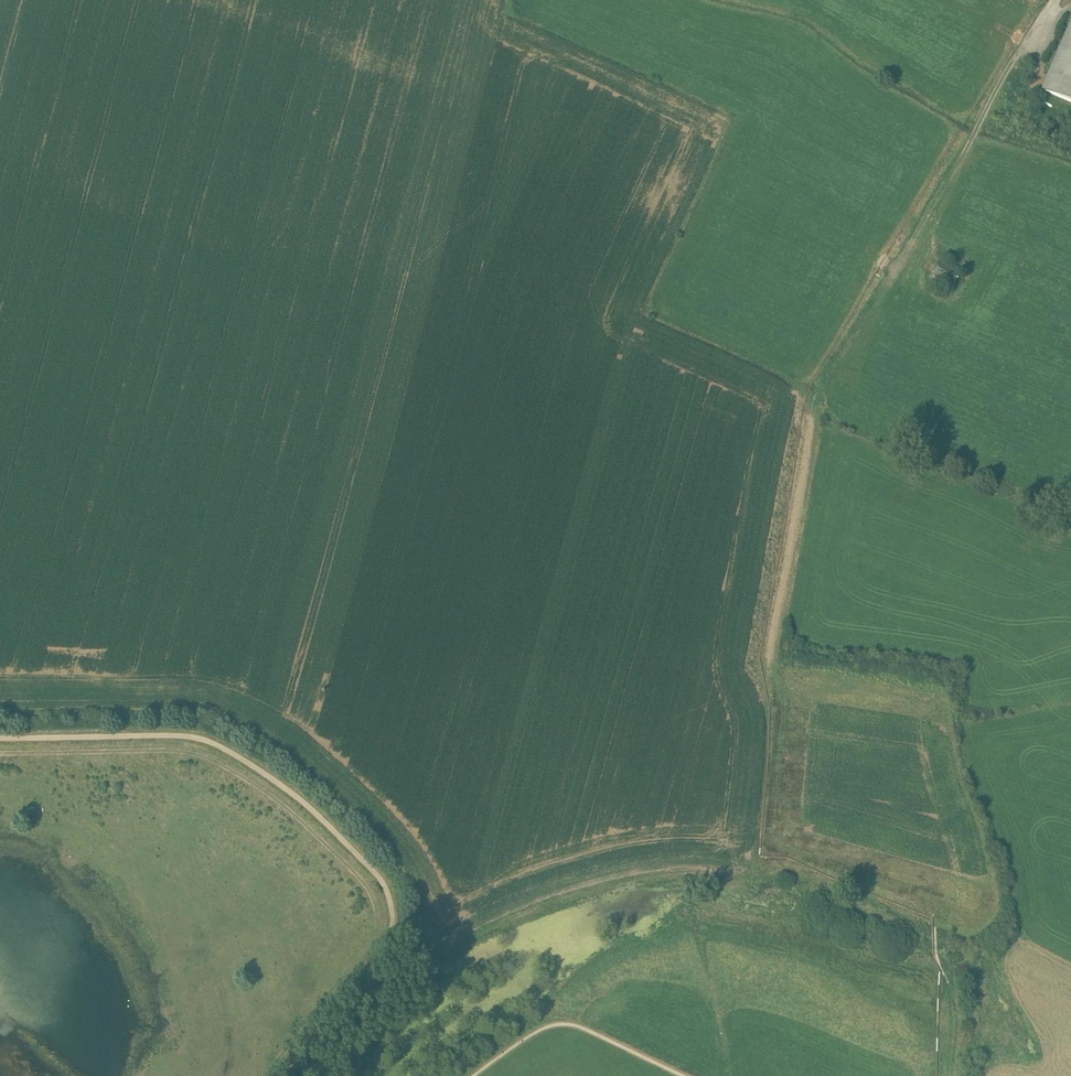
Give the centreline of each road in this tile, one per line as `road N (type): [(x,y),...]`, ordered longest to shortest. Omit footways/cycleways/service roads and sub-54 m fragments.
road 1 (track): [(0,753),(177,750),(216,759),(290,809),(362,878),(377,917),(373,944),(263,1075)]
road 2 (track): [(686,1075),(573,1022),(545,1026),(471,1075)]

